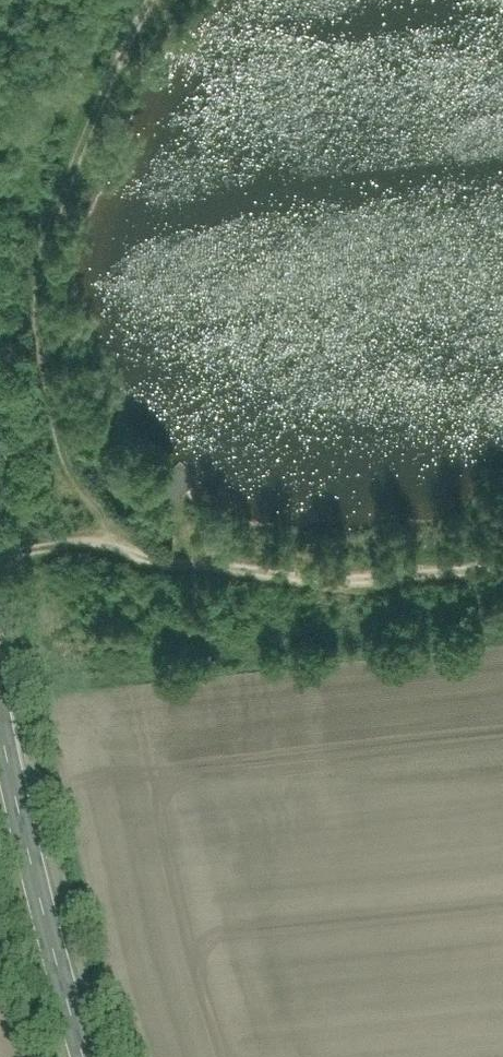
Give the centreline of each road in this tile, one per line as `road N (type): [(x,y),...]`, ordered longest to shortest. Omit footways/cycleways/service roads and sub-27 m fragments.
road 1 (track): [(104,524),(87,502),(50,347),(62,220),(108,108),(204,0)]
road 2 (track): [(502,554),(353,577),(156,543),(104,524),(0,554)]
road 3 (tertiary): [(101,1056),(0,695)]

